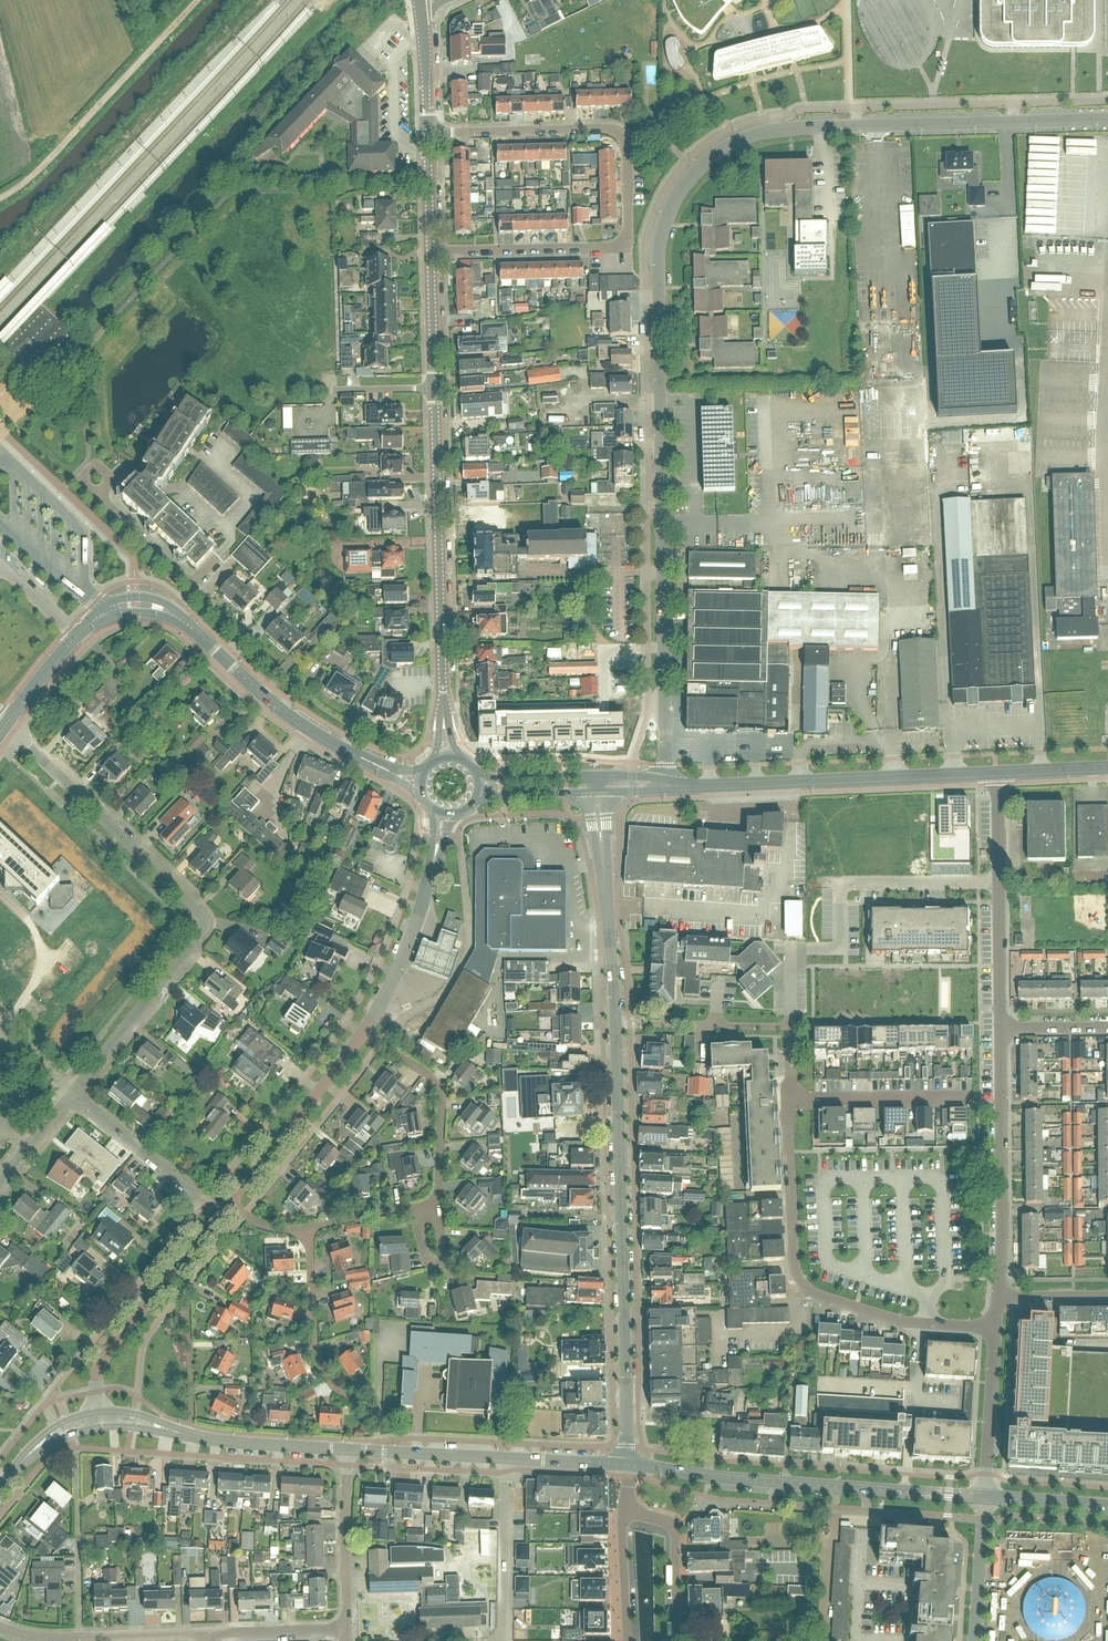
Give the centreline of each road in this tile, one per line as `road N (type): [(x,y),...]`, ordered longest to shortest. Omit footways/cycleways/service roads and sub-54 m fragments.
road 1 (unclassified): [(665,786),(658,252),(687,178),(740,138),(777,130),(1107,119)]
road 2 (tertiary): [(446,759),(431,251)]
road 3 (residential): [(431,251),(627,245),(625,142),(613,131),(427,135)]
road 4 (residential): [(71,1095),(195,940),(197,918),(4,726)]
road 5 (tertiary): [(627,1419),(618,1025)]
road 6 (residential): [(992,1328),(900,1324),(806,1288),(792,1250),(786,1099)]
road 7 (residential): [(788,1027),(790,950),(839,949),(839,884),(999,882)]
road 8 (tertiary): [(995,774),(665,786)]
road 9 (tertiary): [(422,782),(308,729),(175,617)]
road 10 (track): [(197,0),(48,162),(0,199)]
road 11 (tertiary): [(983,1498),(708,1477)]
road 12 (unclassified): [(998,1298),(1000,1029)]
road 13 (unclassified): [(100,1419),(103,1357),(227,1206)]
road 14 (residential): [(377,1442),(372,1417),(328,1383),(320,1366),(310,1230)]
road 15 (tertiary): [(618,1025),(596,793)]
road 16 (unclassified): [(362,1031),(426,892),(443,814)]
road 17 (unclassified): [(227,1206),(362,1031)]
road 18 (residential): [(435,1199),(441,1103),(435,1084),(362,1031)]
road 19 (residential): [(227,1206),(205,1206),(71,1095)]
road 20 (residential): [(493,1640),(502,1623),(504,1460)]
road 21 (residential): [(786,1099),(966,1098)]
road 22 (residential): [(347,1630),(344,1451)]
road 23 (unclassified): [(983,1498),(992,1328)]
road 24 (residential): [(618,1025),(788,1027)]
road 25 (residential): [(81,1639),(76,1477)]
road 26 (tertiary): [(344,1451),(191,1436)]
road 27 (tertiary): [(4,726),(101,615)]
road 28 (unclassified): [(1000,1029),(999,882)]
road 29 (residential): [(973,1640),(983,1498)]
road 30 (residential): [(206,1635),(347,1630)]
road 31 (residential): [(191,1436),(188,1301)]
road 32 (residential): [(629,1507),(622,1530),(628,1640)]
road 33 (residential): [(411,1210),(430,1258),(443,1263),(435,1199)]
road 34 (tertiary): [(504,1460),(377,1452)]
road 35 (unclassified): [(708,1477),(708,1436),(693,1425),(627,1419)]
road 36 (tertiary): [(629,1466),(504,1460)]
road 37 (residential): [(81,1639),(206,1635)]
road 38 (tertiary): [(1107,1508),(983,1498)]
road 39 (tertiary): [(427,135),(421,11)]

